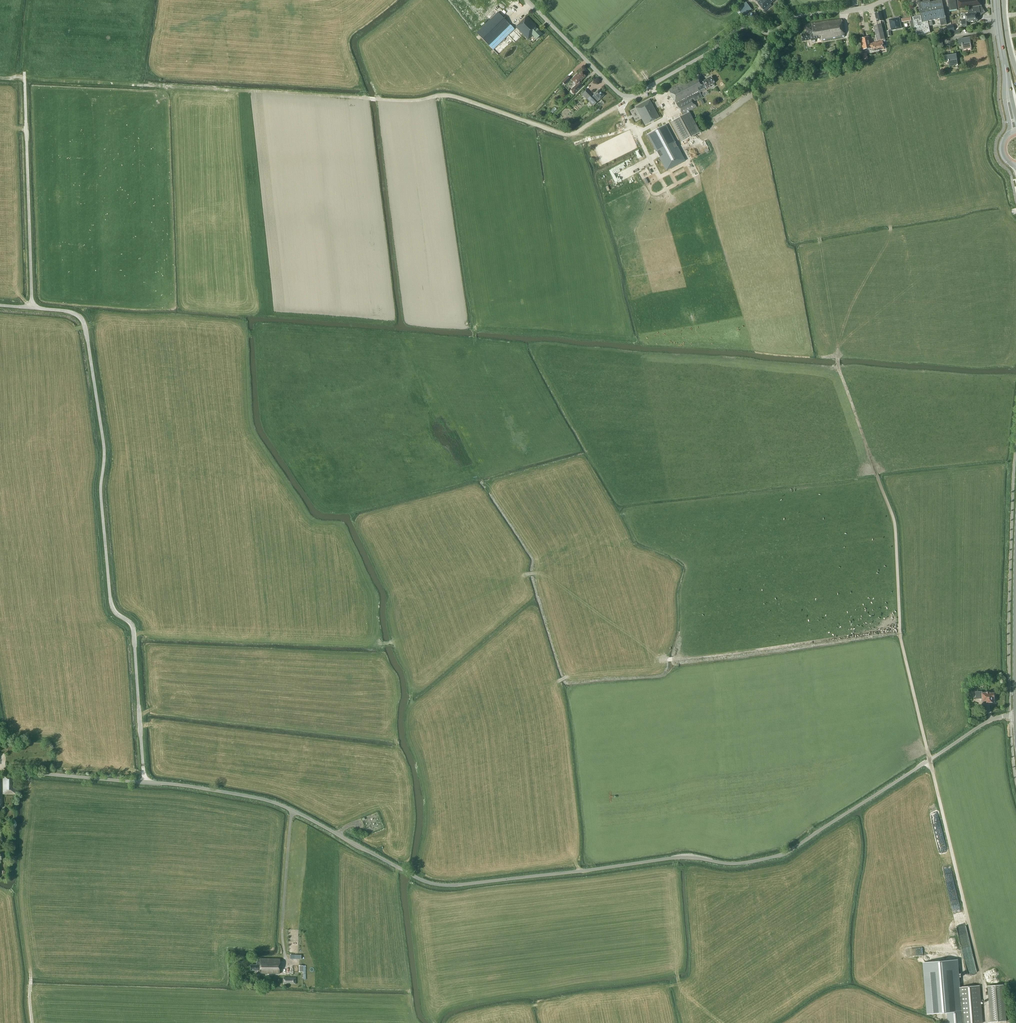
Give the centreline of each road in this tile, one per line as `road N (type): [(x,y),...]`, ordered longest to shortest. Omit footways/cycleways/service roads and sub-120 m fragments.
road 1 (unclassified): [(0,771),(267,801),(419,880),(449,886),(672,858),(775,857),(991,720),(1015,715)]
road 2 (track): [(144,783),(133,629),(110,599),(104,448),(85,327),(68,312),(0,305)]
road 3 (track): [(627,97),(567,135),(449,95),(362,98)]
road 4 (unclassified): [(738,28),(627,97),(526,0)]
road 5 (track): [(24,73),(32,308)]
road 6 (unclassified): [(738,28),(772,32),(798,16),(884,0)]

